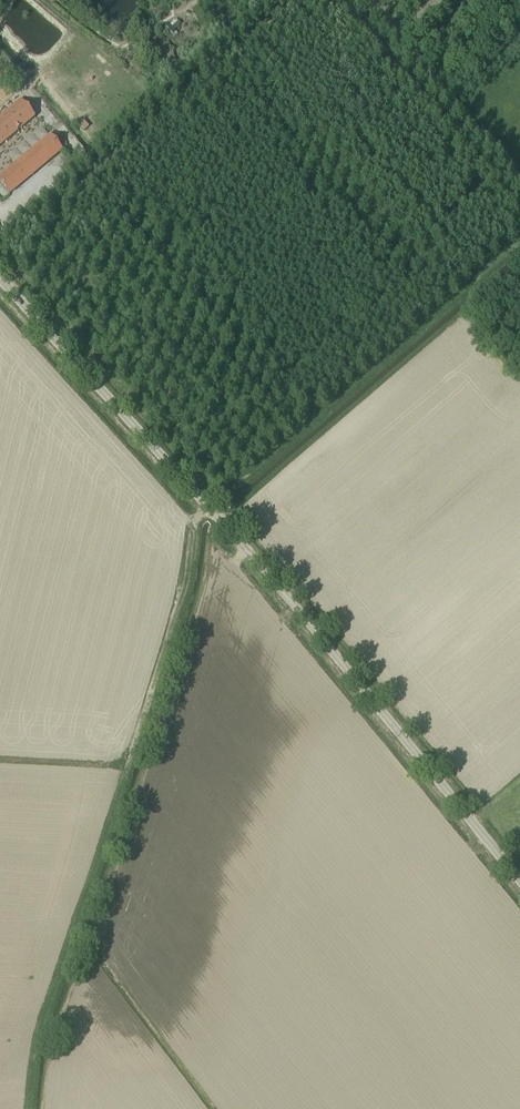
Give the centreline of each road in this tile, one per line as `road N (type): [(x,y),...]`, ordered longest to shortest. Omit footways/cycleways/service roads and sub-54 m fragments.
road 1 (unclassified): [(519,880),(273,579),(0,272)]
road 2 (track): [(28,1108),(36,1039),(188,583),(198,529),(211,510)]

